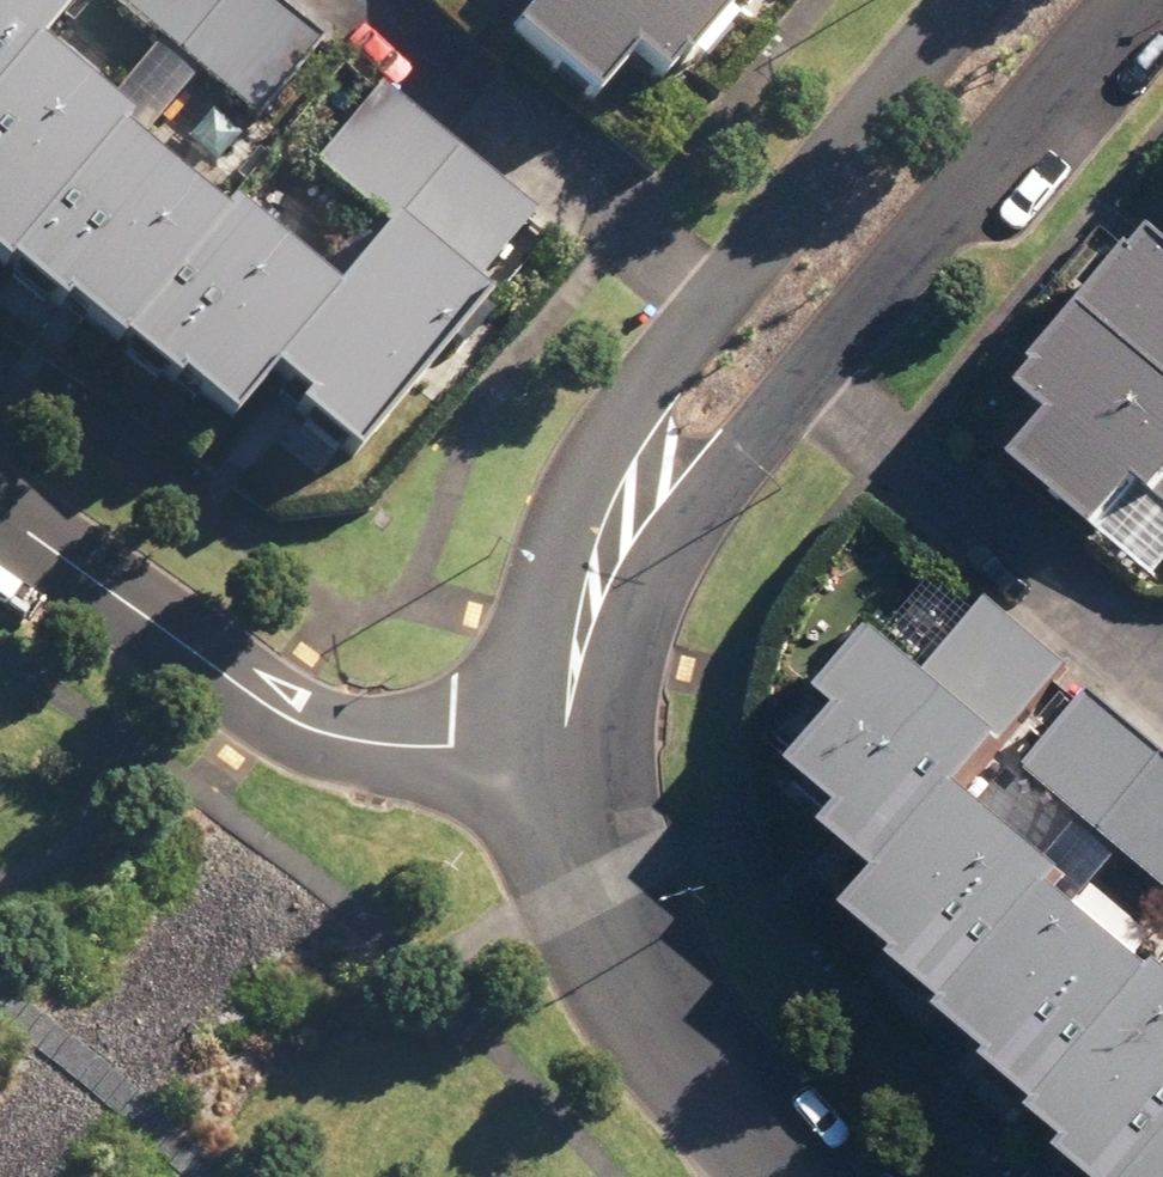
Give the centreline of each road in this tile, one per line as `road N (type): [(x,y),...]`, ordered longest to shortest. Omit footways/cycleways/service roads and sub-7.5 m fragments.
road 1 (residential): [(545,768),(331,740),(205,666),(0,517)]
road 2 (tertiary): [(545,768),(553,567),(614,414),(718,297)]
road 3 (tertiary): [(1132,0),(812,379)]
road 4 (residential): [(804,1176),(702,1063),(616,940),(545,768)]
road 5 (residential): [(336,0),(718,297)]
road 6 (tertiary): [(812,379),(681,552),(613,692),(545,768)]
road 7 (residential): [(812,379),(1162,662)]
road 8 (tertiary): [(718,297),(961,0)]

